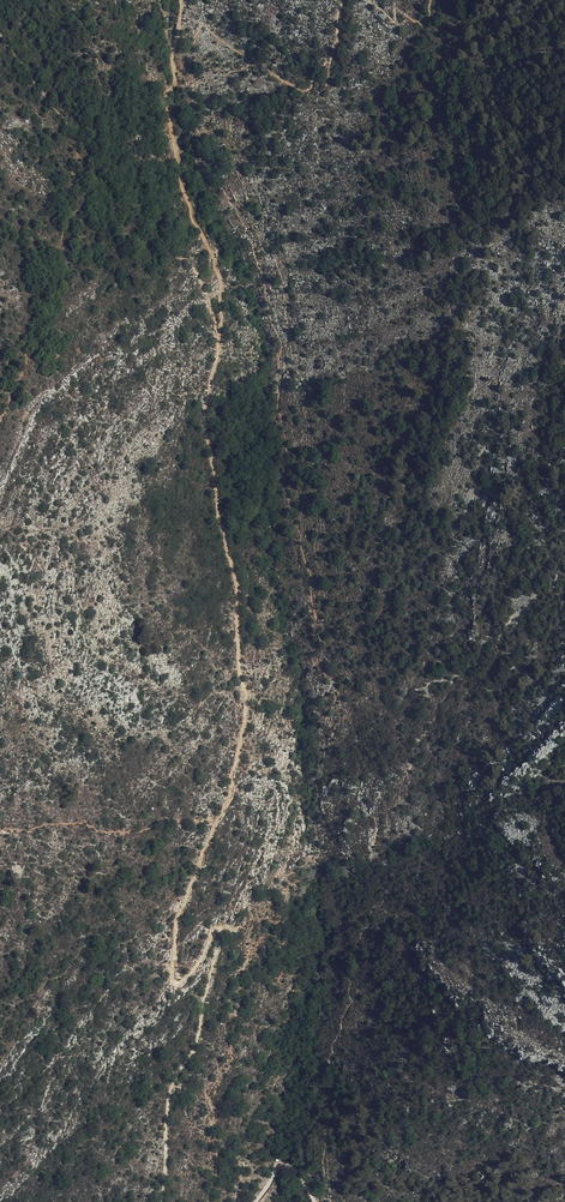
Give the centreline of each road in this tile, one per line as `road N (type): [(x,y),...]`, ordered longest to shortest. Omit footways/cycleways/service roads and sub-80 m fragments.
road 1 (track): [(221,928),(194,971),(180,985),(172,981),(177,918),(230,800),(247,692),(238,583),(203,419),(220,339)]
road 2 (track): [(220,339),(217,272),(182,186),(164,97),(176,83),(181,0)]
road 3 (track): [(161,1201),(171,1086),(195,1043),(221,928)]

